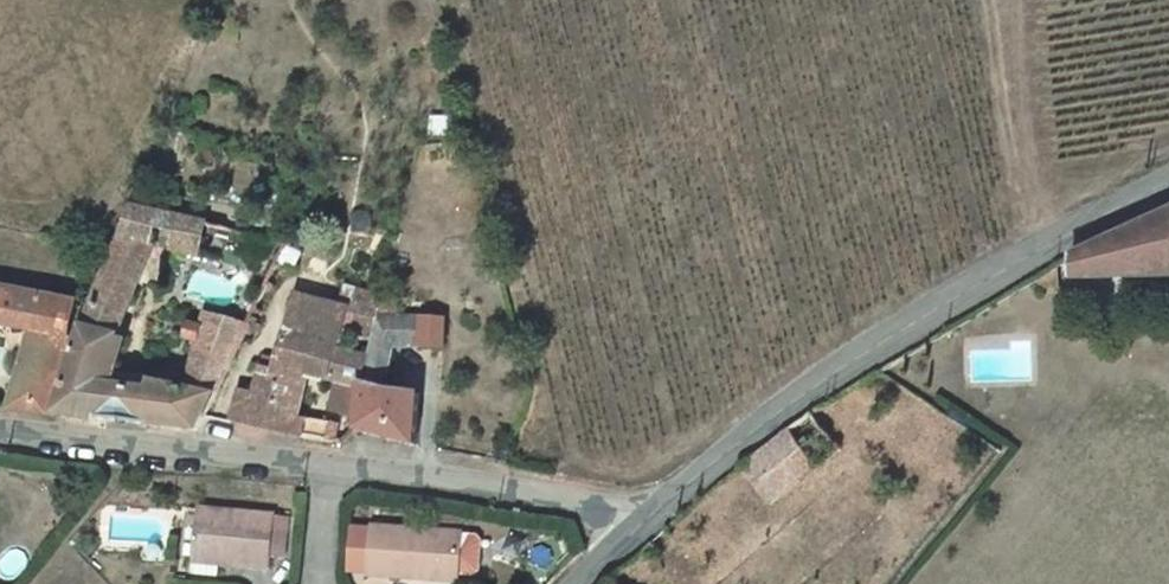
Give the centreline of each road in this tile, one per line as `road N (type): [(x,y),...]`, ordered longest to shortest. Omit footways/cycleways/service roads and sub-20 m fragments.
road 1 (tertiary): [(1168,184),(853,358),(637,523)]
road 2 (residential): [(0,429),(329,462)]
road 3 (residential): [(329,462),(496,485),(637,523)]
road 4 (track): [(998,0),(1049,248)]
road 5 (residential): [(318,583),(329,462)]

